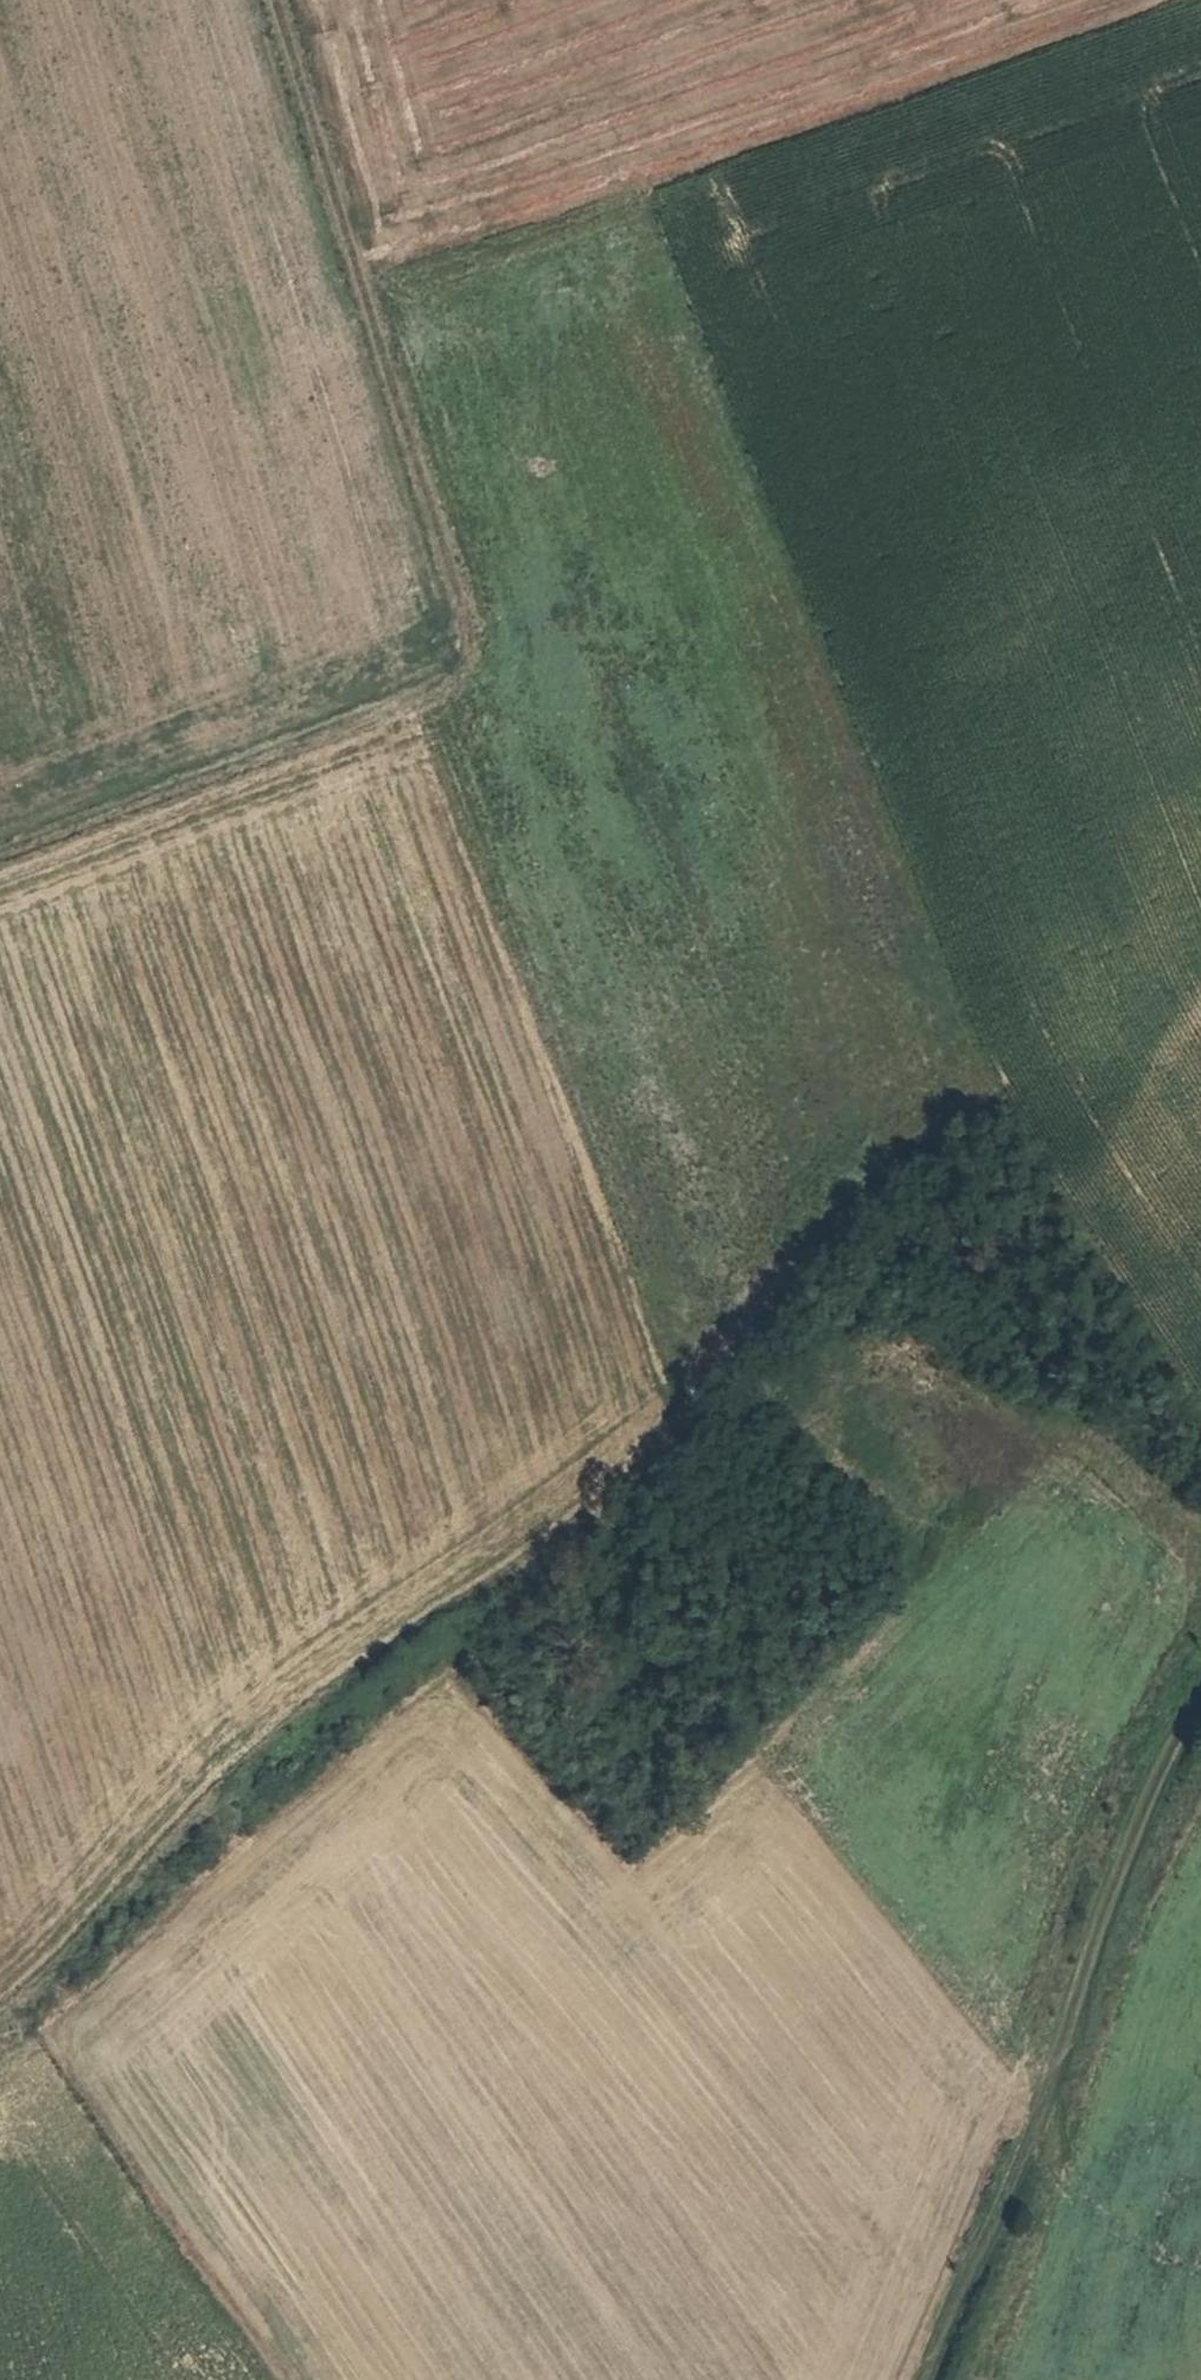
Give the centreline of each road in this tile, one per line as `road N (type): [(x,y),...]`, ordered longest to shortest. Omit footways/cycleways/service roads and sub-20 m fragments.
road 1 (track): [(270,0),(463,608),(455,660),(350,719),(0,857)]
road 2 (track): [(928,2379),(1023,2178),(1158,1759),(1200,1709)]

